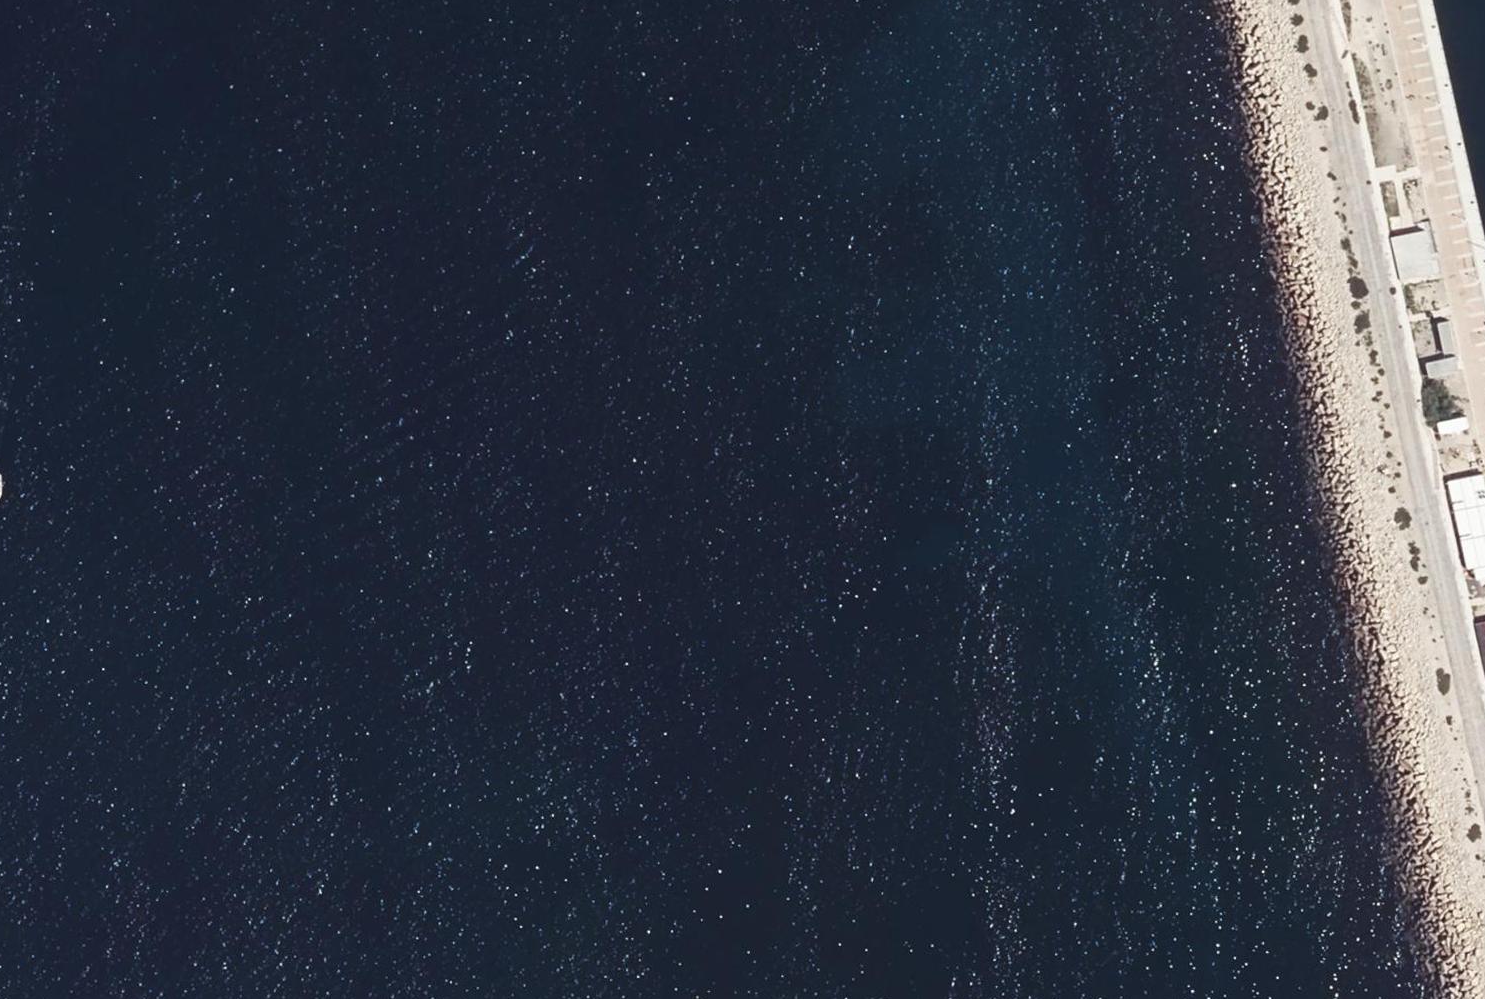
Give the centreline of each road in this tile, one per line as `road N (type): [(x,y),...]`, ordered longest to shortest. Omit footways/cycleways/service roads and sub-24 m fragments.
road 1 (unclassified): [(1484,770),(1319,0)]

